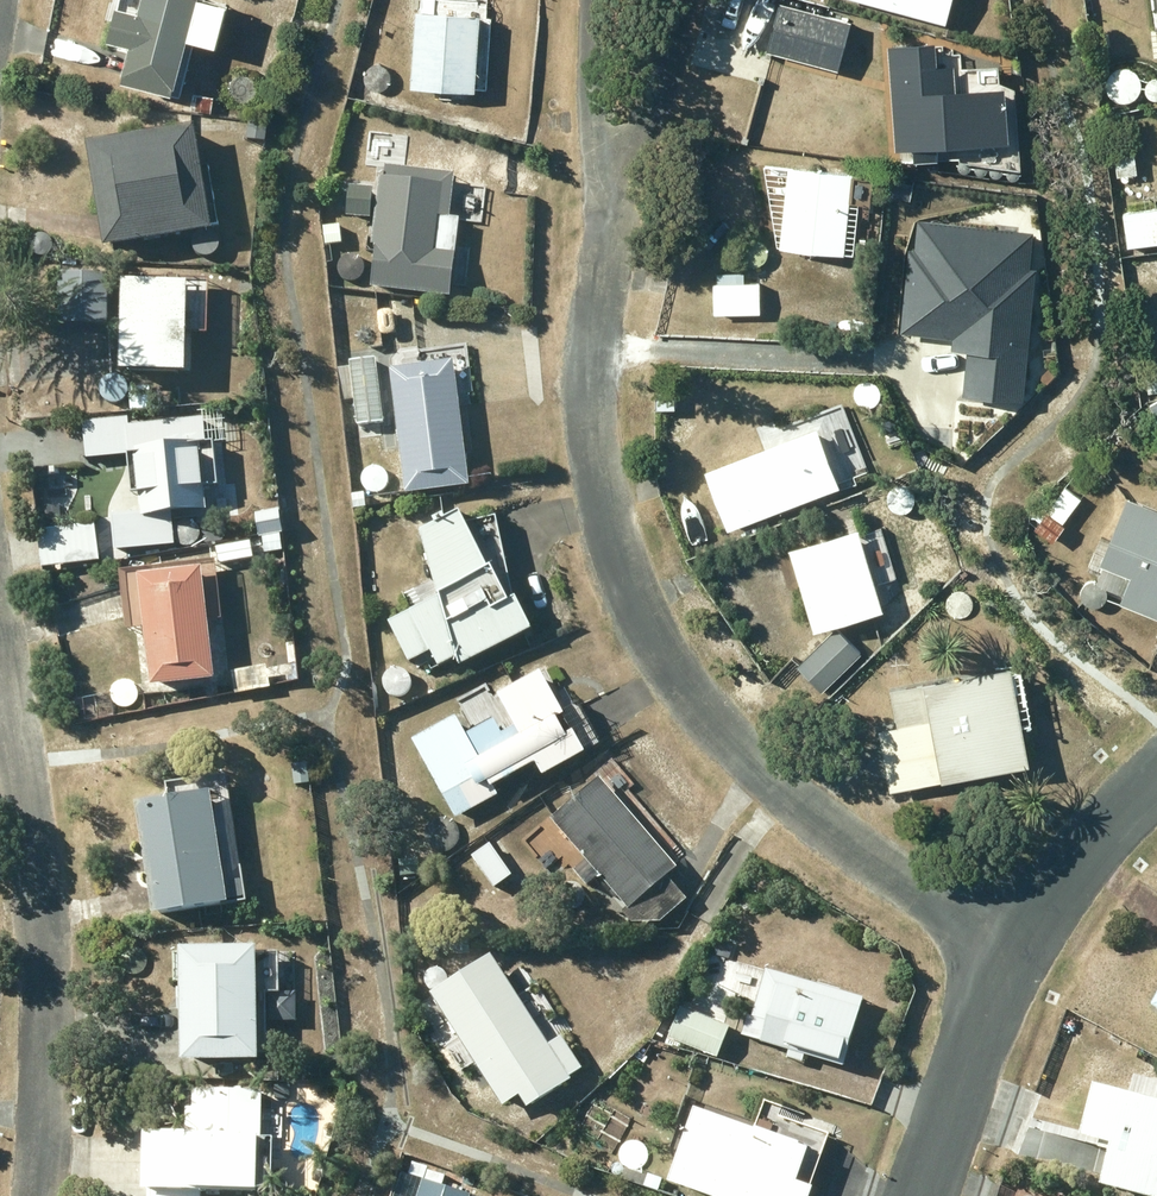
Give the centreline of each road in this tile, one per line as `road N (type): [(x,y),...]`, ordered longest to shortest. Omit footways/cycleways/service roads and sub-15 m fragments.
road 1 (residential): [(611,182),(584,412),(591,499),(616,585),(650,650),(704,715),(777,785),(993,952)]
road 2 (residential): [(37,1195),(42,1006),(0,676)]
road 3 (residential): [(1156,728),(1058,840),(993,952)]
road 4 (residential): [(993,952),(912,1195)]
road 5 (residential): [(693,0),(675,85),(650,135),(611,182)]
road 6 (residential): [(611,182),(590,63),(590,0)]

